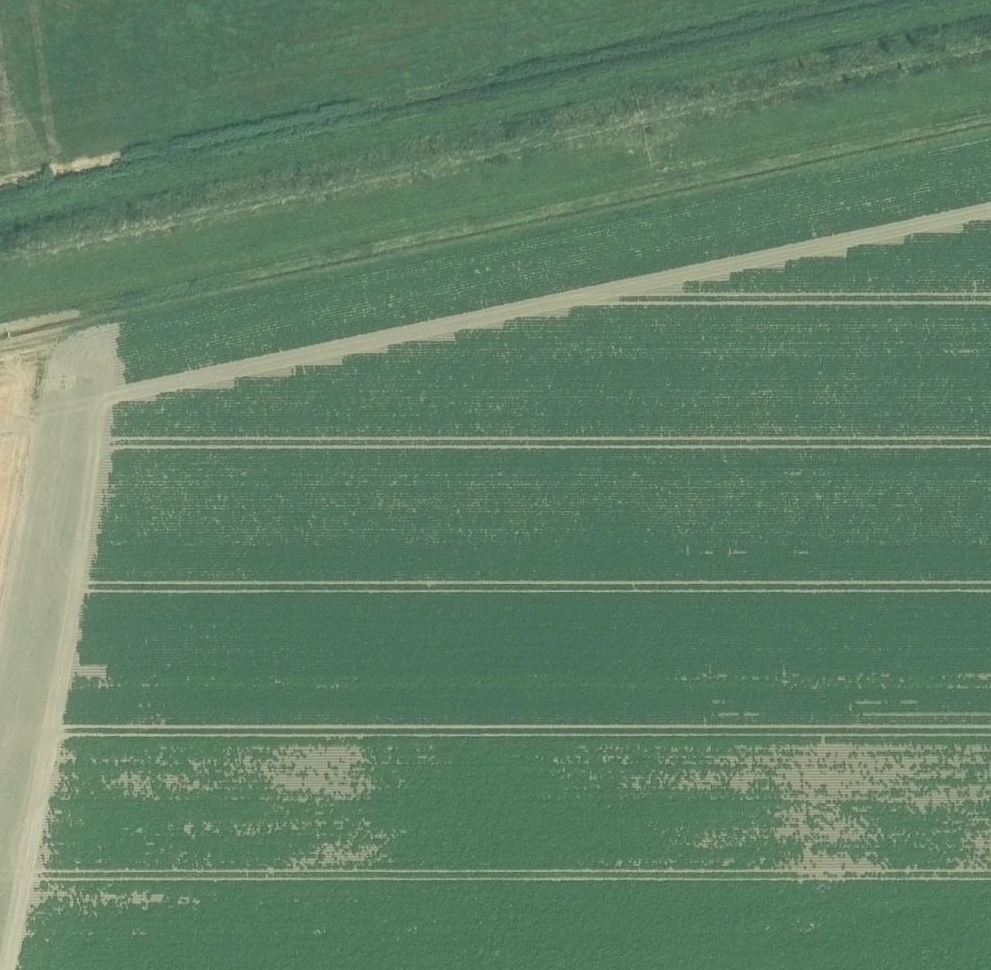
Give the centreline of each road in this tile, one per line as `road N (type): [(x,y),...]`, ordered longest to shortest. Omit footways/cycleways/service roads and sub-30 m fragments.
road 1 (track): [(0,313),(990,103)]

